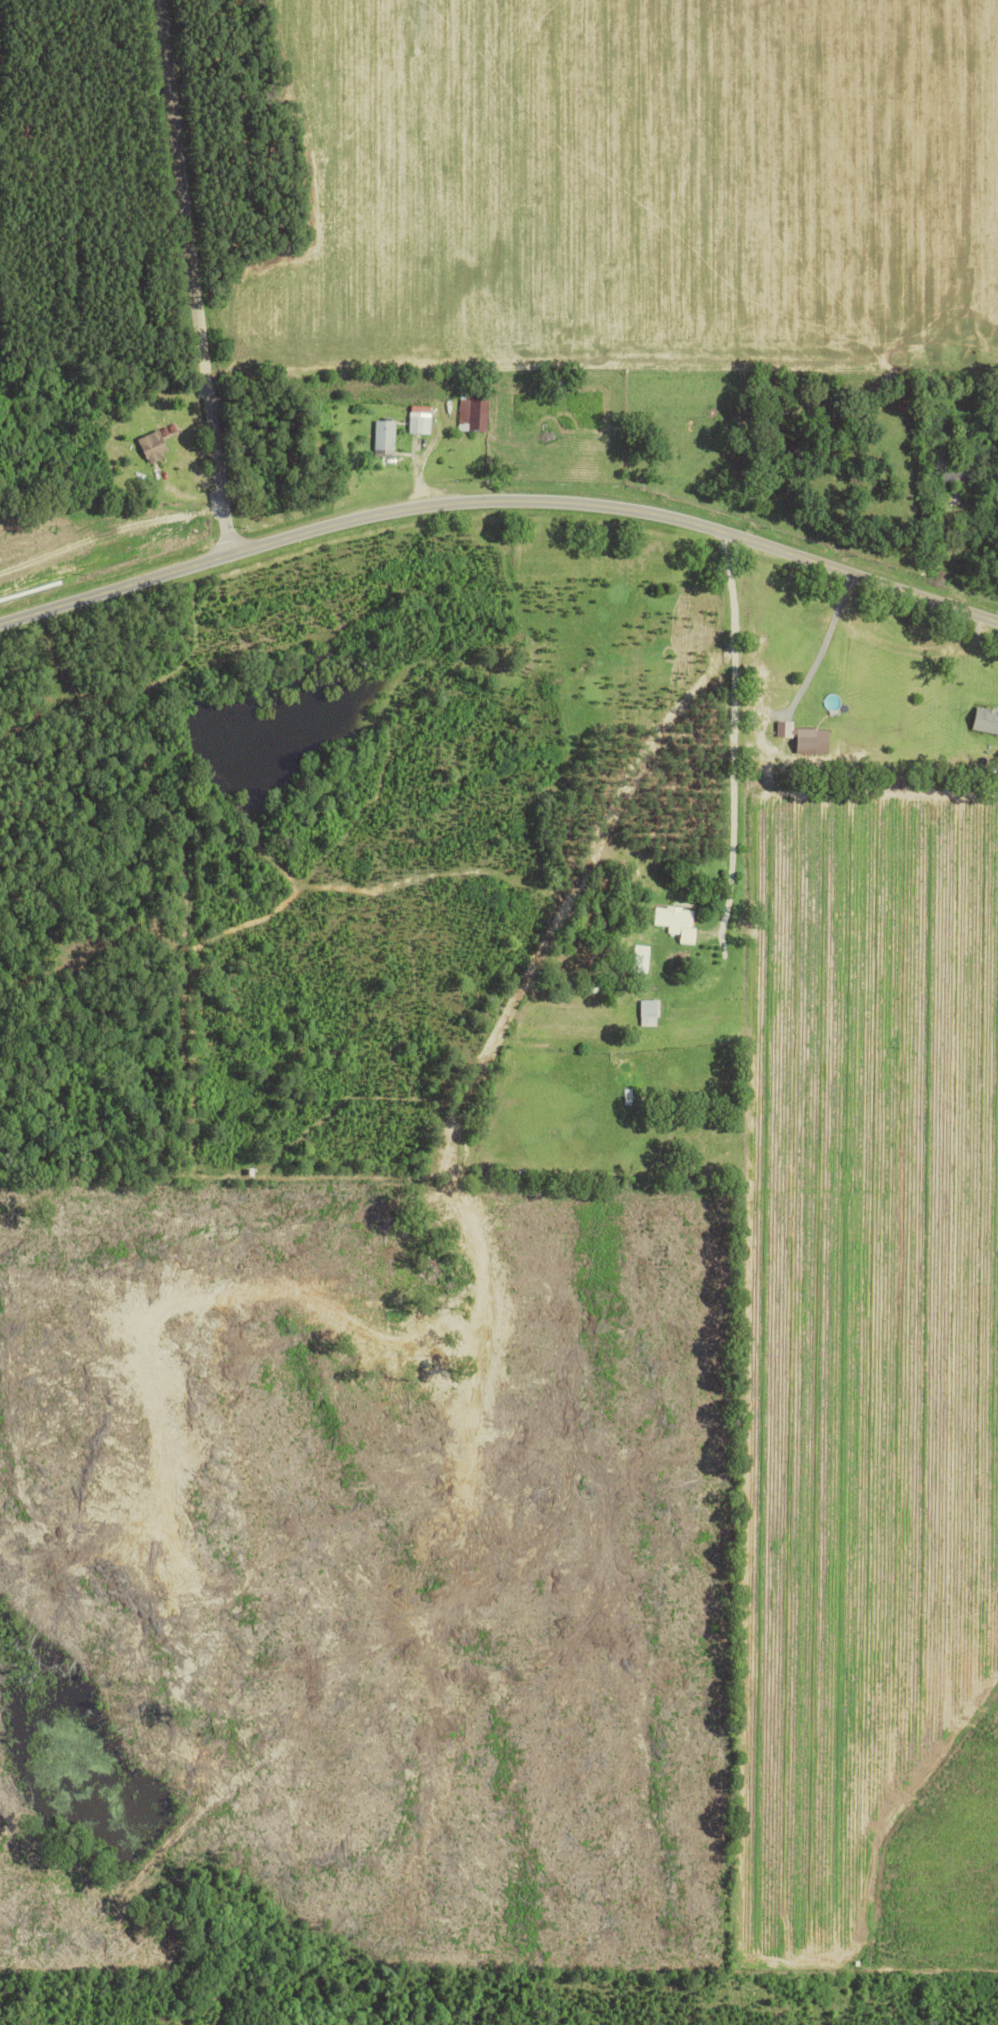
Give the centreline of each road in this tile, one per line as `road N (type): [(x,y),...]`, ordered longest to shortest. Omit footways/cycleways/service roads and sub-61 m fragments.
road 1 (tertiary): [(0,617),(228,547),(423,503),(540,498),(642,506),(997,625)]
road 2 (residential): [(736,642),(558,917),(488,1008),(473,1190)]
road 3 (residential): [(228,547),(165,0)]
road 4 (residential): [(735,532),(748,972)]
road 5 (residential): [(997,452),(939,428),(859,367),(817,300)]

